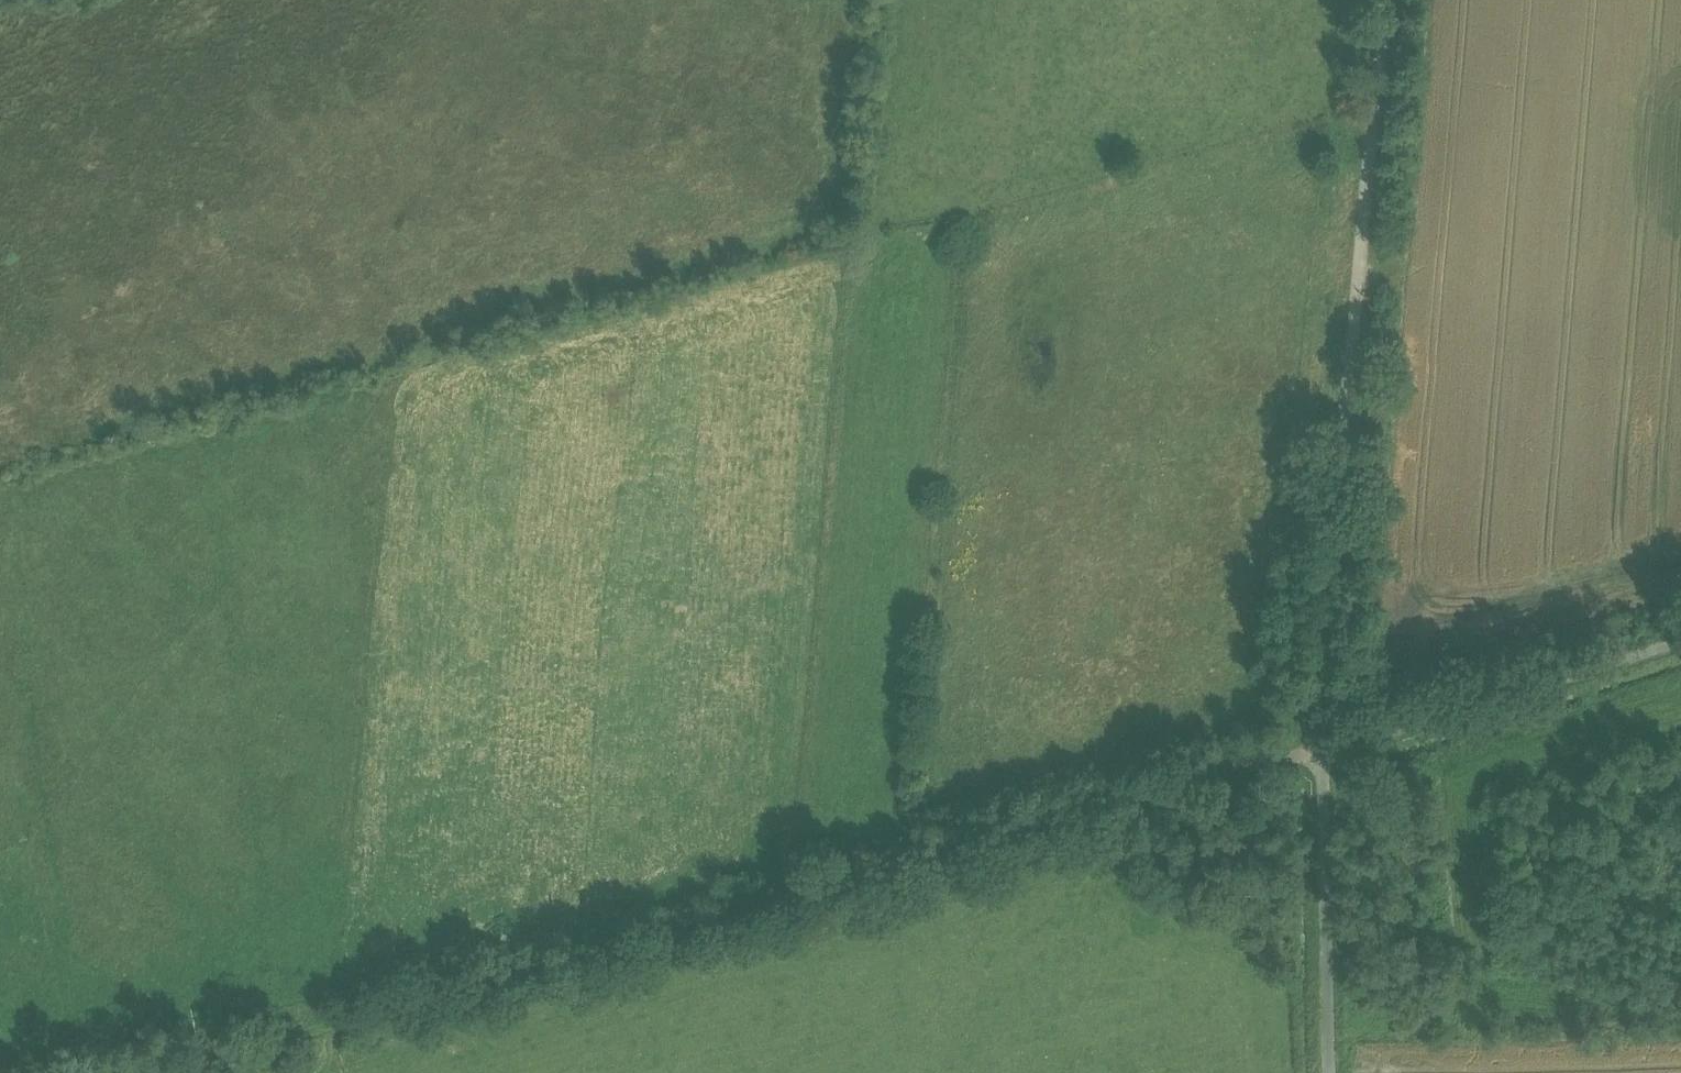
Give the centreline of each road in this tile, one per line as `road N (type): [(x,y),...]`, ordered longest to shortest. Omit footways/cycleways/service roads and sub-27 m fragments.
road 1 (track): [(1322,771),(1391,0)]
road 2 (unclassified): [(1327,1072),(1322,771),(1680,657)]
road 3 (track): [(213,1072),(465,1004)]

